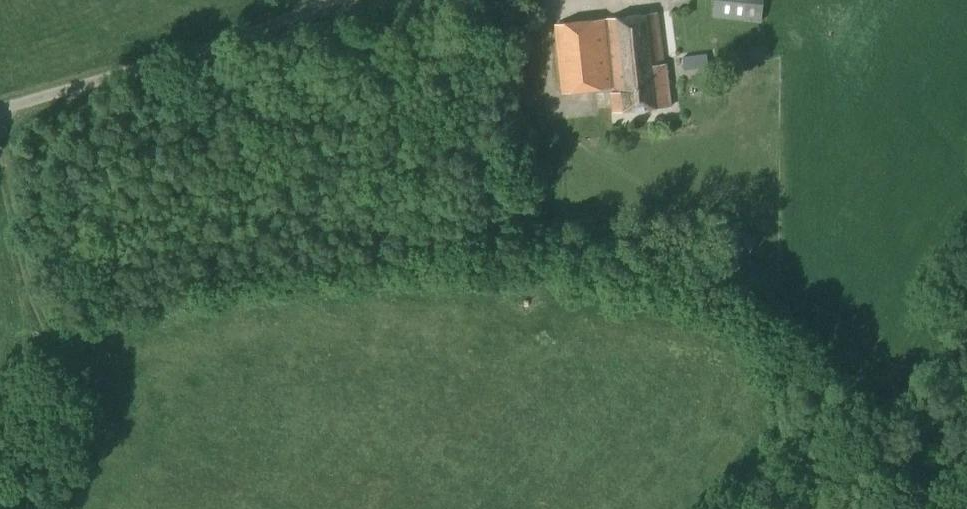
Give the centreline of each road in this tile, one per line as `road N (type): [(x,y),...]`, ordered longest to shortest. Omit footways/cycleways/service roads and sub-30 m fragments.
road 1 (track): [(0,105),(229,42),(340,0)]
road 2 (track): [(56,348),(4,183),(0,128)]

